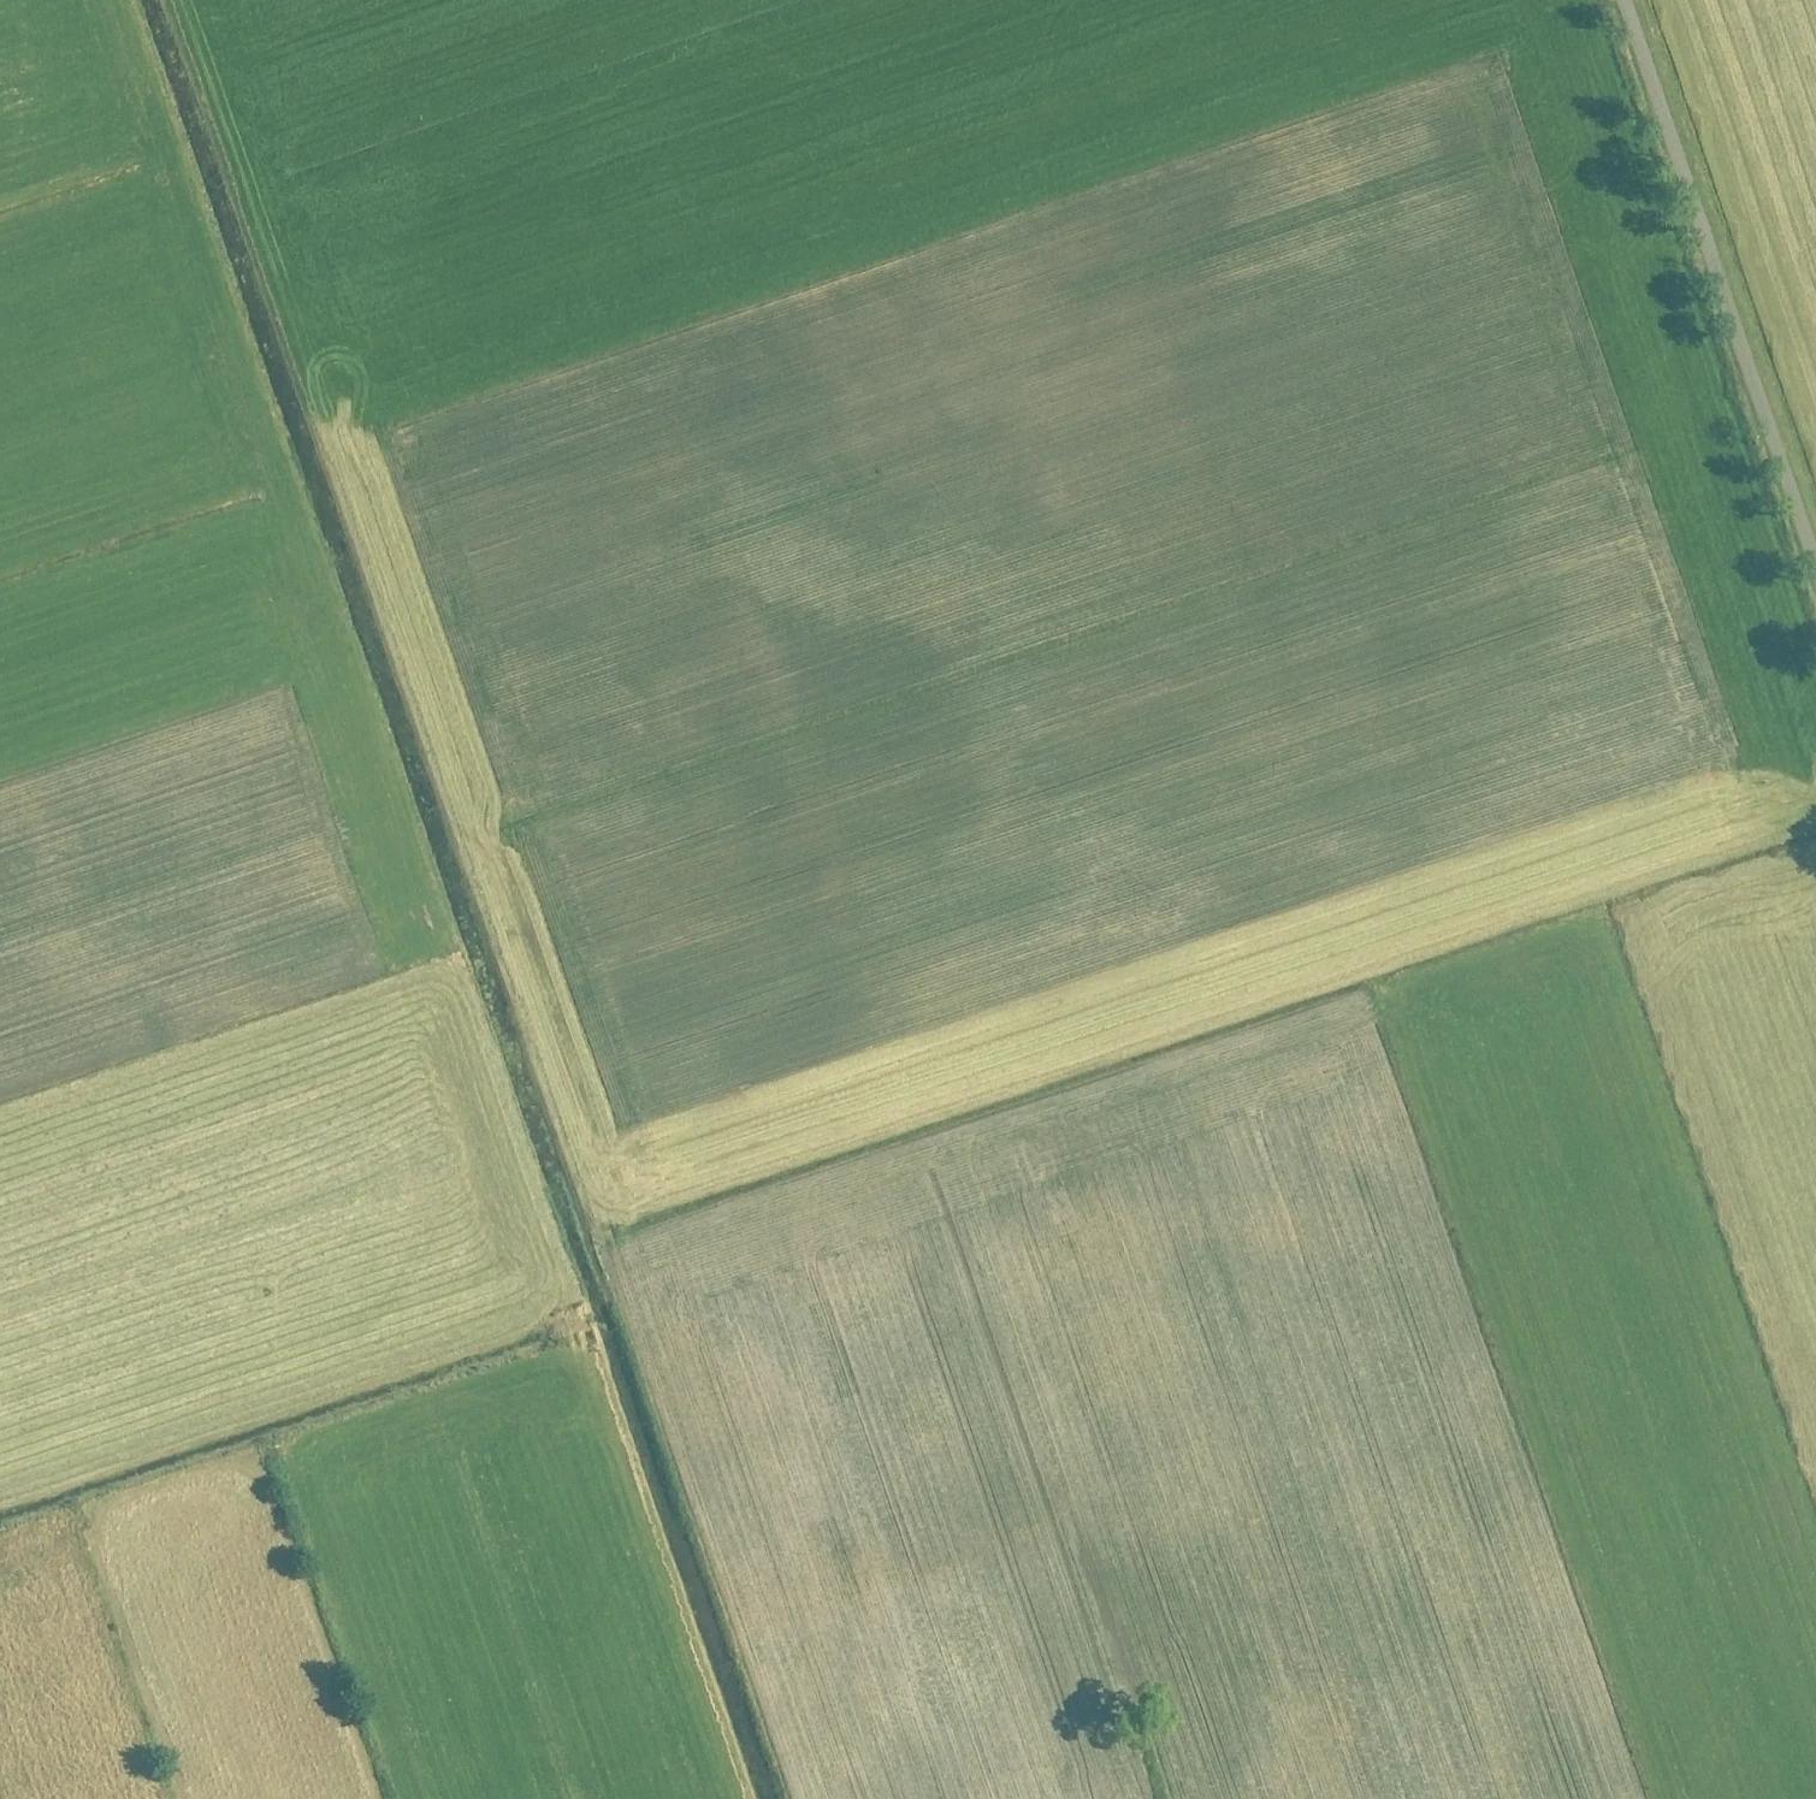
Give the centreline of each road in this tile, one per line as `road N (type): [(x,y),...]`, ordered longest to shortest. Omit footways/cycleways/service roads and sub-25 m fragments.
road 1 (unclassified): [(1815,618),(1601,0)]

